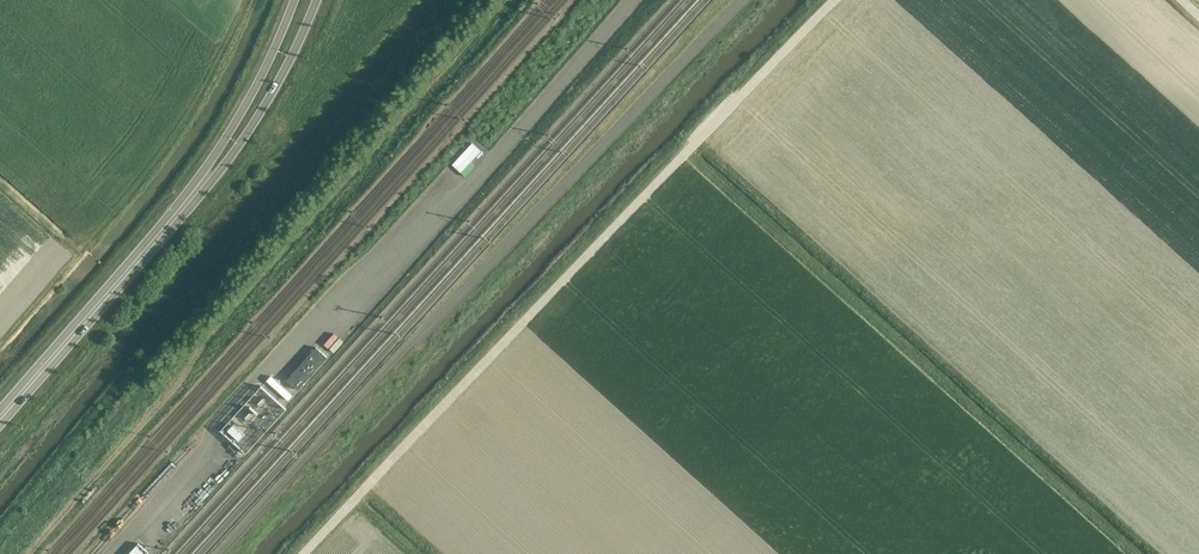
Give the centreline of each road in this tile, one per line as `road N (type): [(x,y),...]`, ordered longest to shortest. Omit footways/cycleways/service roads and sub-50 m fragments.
road 1 (track): [(305,553),(835,0)]
road 2 (track): [(505,0),(225,315),(179,384),(28,553)]
road 3 (secondary): [(0,416),(204,178)]
road 4 (secondary): [(204,178),(229,159),(258,114),(316,0)]
road 5 (secondary): [(293,0),(204,178)]

